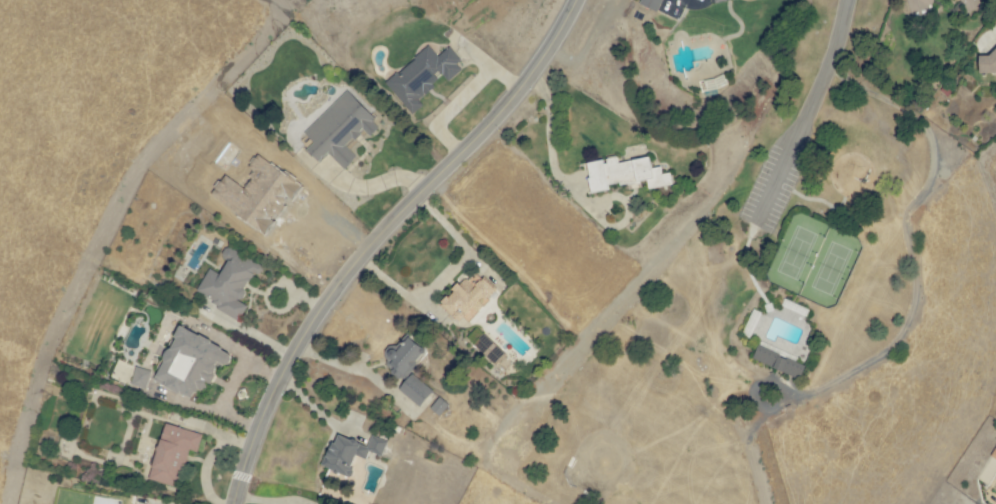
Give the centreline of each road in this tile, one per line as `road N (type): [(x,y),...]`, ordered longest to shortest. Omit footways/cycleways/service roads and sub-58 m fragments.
road 1 (residential): [(232,503),(254,429),(325,301),(490,121),(571,0)]

